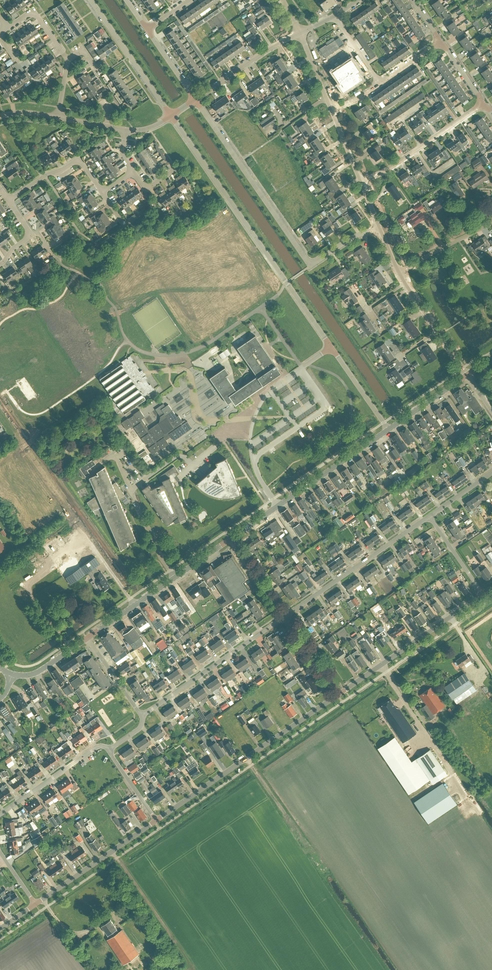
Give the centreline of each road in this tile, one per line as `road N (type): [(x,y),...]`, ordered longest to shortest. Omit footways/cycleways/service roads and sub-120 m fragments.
road 1 (residential): [(379,227),(311,263),(195,99)]
road 2 (unclassified): [(156,820),(338,694)]
road 3 (residential): [(176,577),(117,458),(68,488)]
road 4 (unclassified): [(338,694),(483,594)]
road 5 (residential): [(285,616),(429,516)]
road 6 (residential): [(142,716),(285,616)]
road 7 (residential): [(30,427),(77,396),(36,335),(0,359)]
road 8 (residential): [(331,348),(247,226)]
road 9 (unclassified): [(36,904),(156,820)]
road 10 (residential): [(361,181),(483,103)]
road 11 (track): [(111,851),(194,969)]
road 12 (residential): [(171,115),(91,0)]
road 13 (residential): [(300,369),(326,406),(252,459)]
road 14 (tertiary): [(278,506),(389,429)]
road 15 (residential): [(247,226),(171,115)]
road 16 (residential): [(0,814),(96,748),(109,750)]
road 17 (unclassified): [(195,99),(300,32)]
road 18 (residential): [(9,201),(79,159),(102,192)]
road 19 (unclassified): [(467,375),(400,274)]

